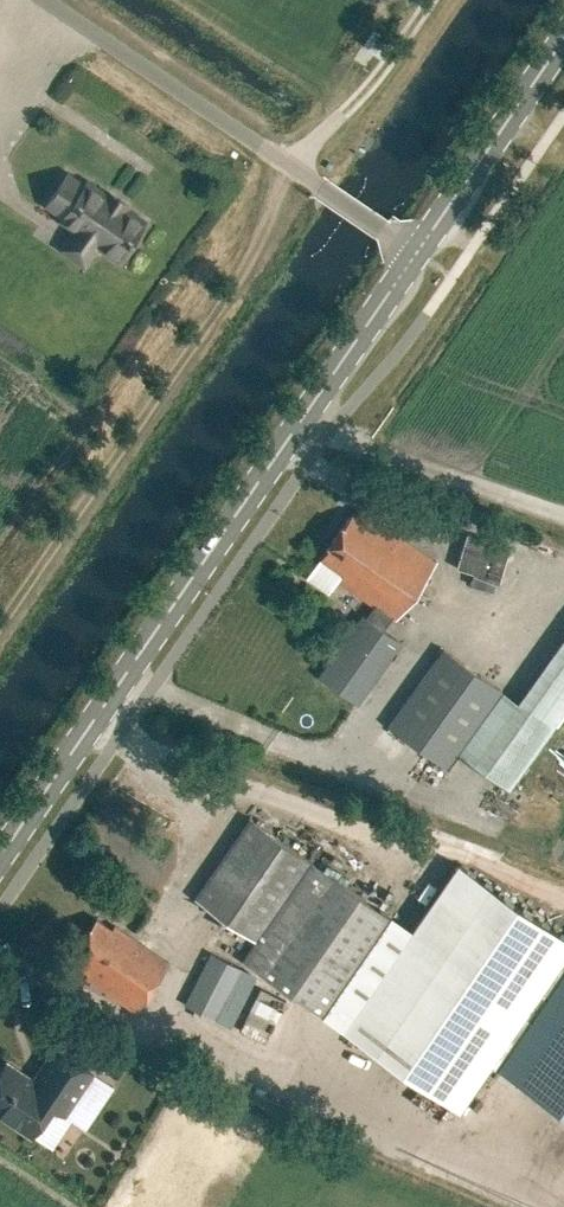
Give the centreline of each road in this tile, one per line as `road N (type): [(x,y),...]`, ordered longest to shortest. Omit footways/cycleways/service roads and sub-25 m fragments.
road 1 (track): [(0,618),(256,246),(289,165),(392,57),(431,0)]
road 2 (secondary): [(0,858),(417,252)]
road 3 (unclassified): [(417,252),(46,0)]
road 4 (secondary): [(417,252),(563,39)]

